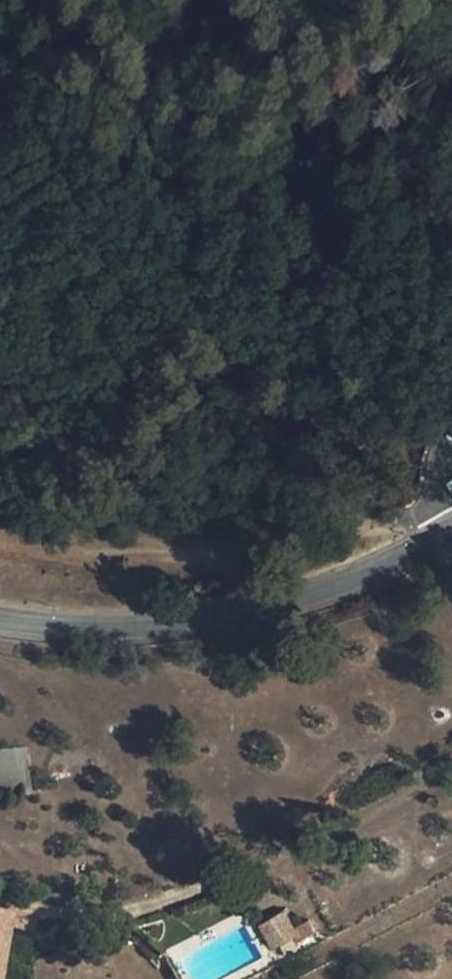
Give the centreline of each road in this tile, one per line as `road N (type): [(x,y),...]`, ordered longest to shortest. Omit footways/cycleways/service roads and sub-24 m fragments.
road 1 (unclassified): [(451,534),(320,591),(249,610),(118,625),(0,614)]
road 2 (track): [(432,501),(297,553),(201,562),(95,547),(0,520)]

